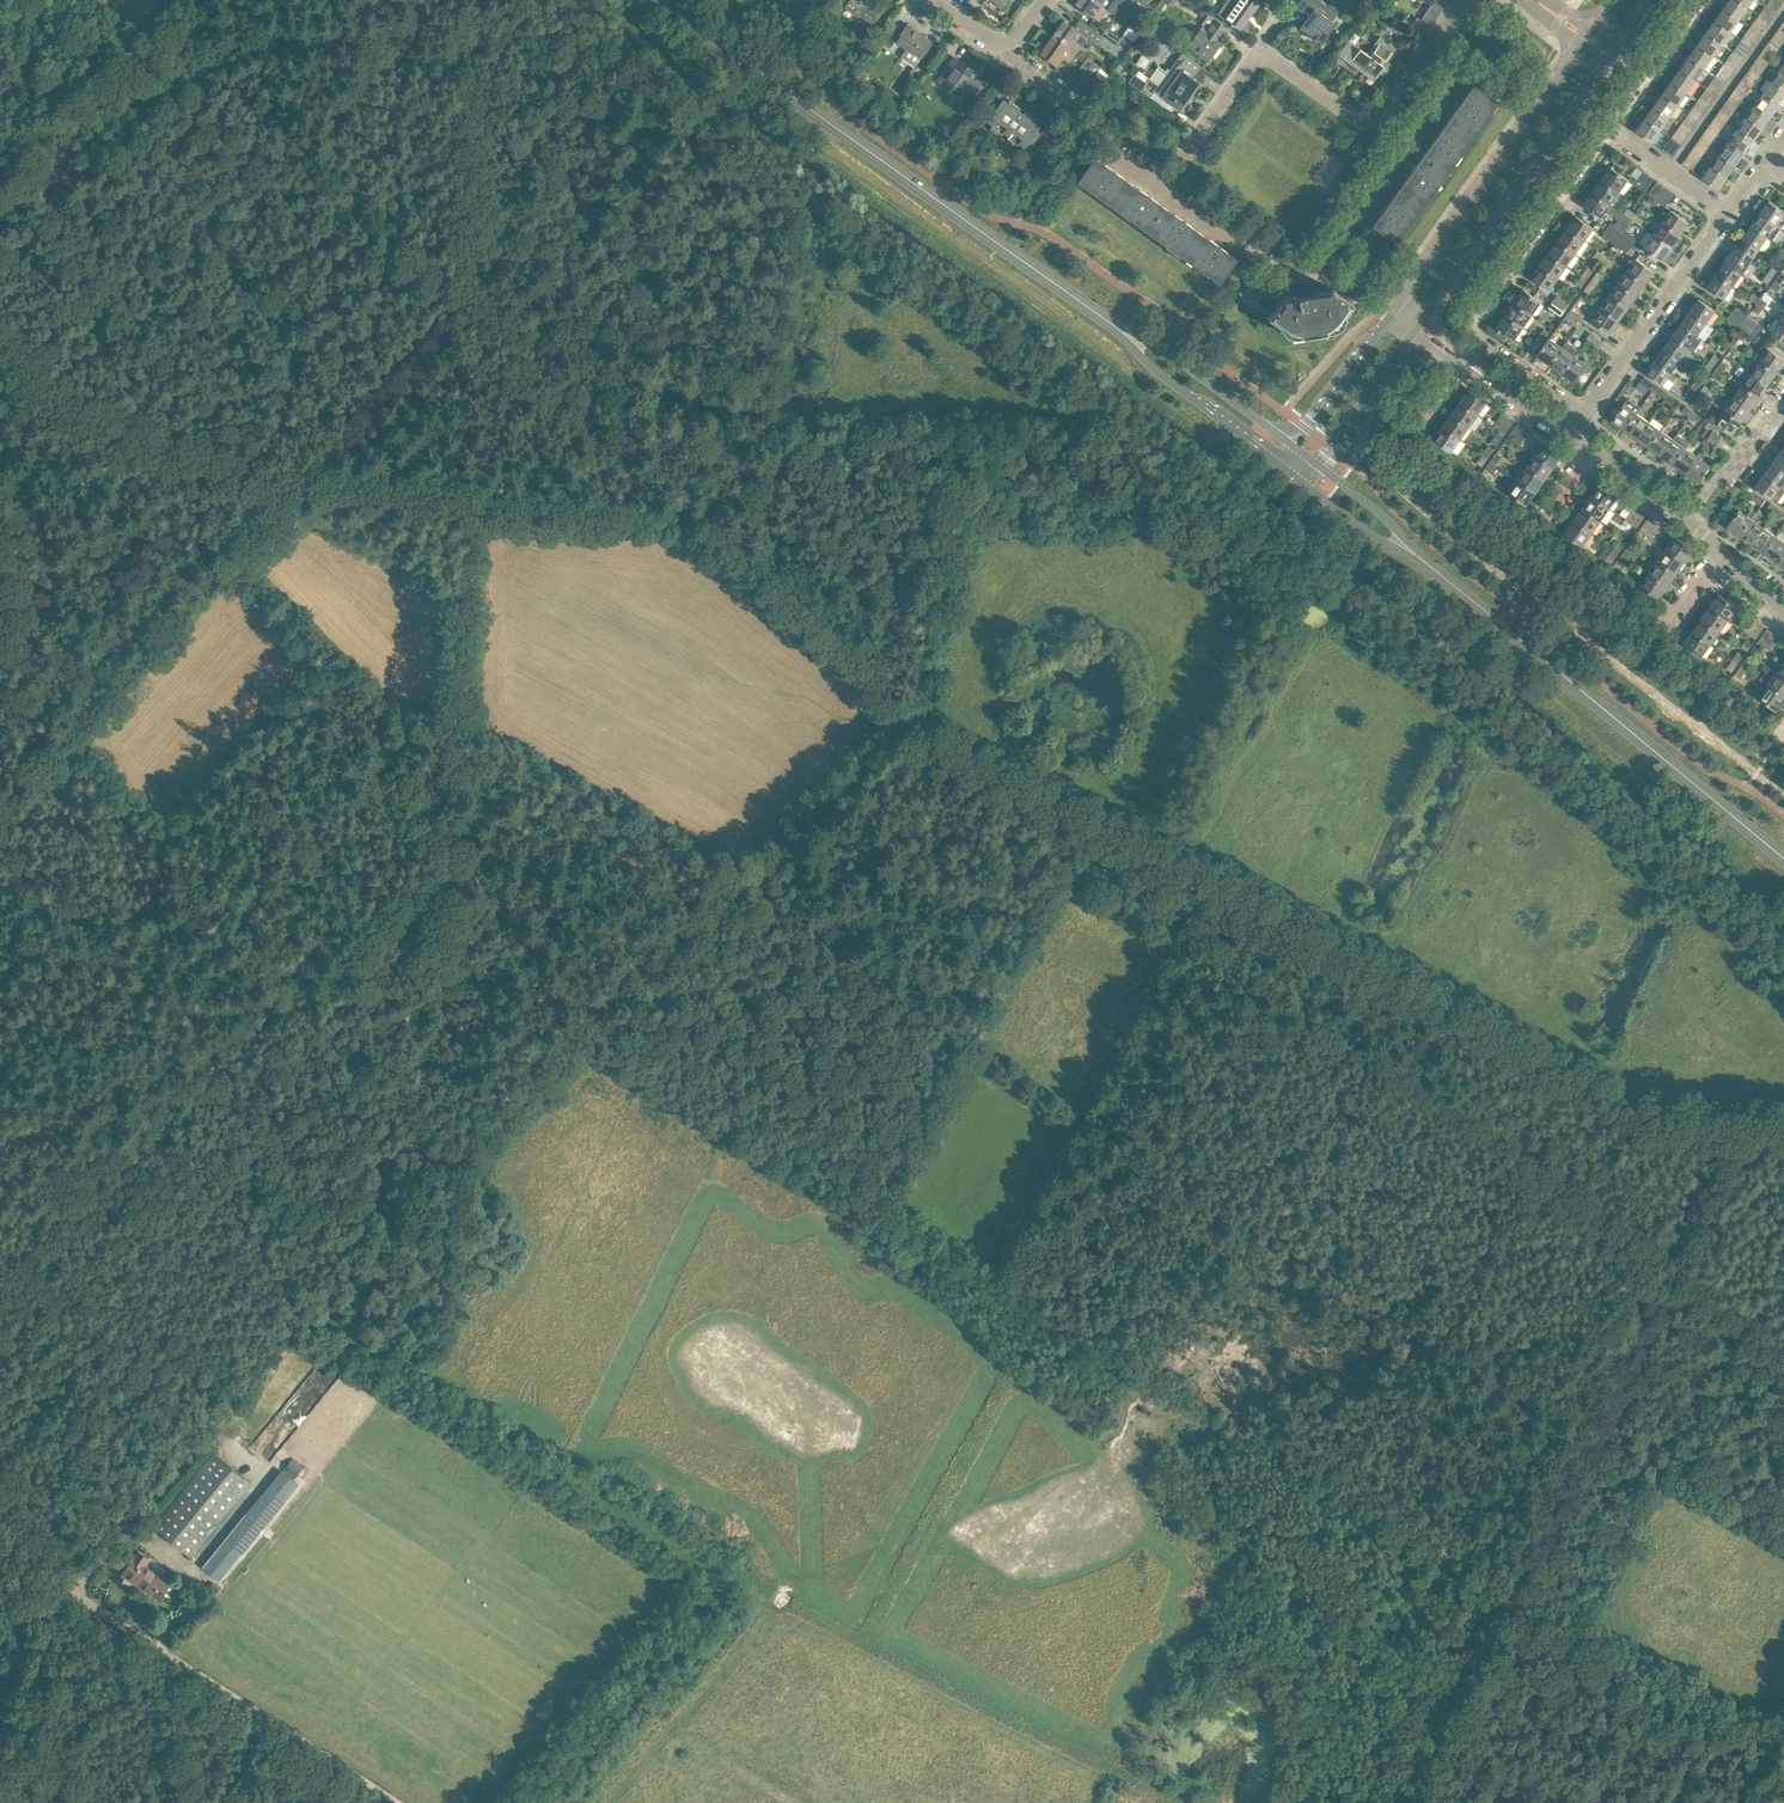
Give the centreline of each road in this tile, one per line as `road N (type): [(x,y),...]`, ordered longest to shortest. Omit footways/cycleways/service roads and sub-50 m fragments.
road 1 (track): [(1405,1802),(1744,1122),(1662,1114),(1160,860)]
road 2 (track): [(300,486),(445,336),(461,317),(465,295),(180,54),(0,213)]
road 3 (track): [(447,1157),(467,1151),(904,727)]
road 4 (track): [(42,1554),(88,1406),(84,1384),(46,1342),(192,1177),(211,1056)]
road 5 (secondary): [(1116,327),(648,0)]
road 6 (track): [(313,997),(452,819),(462,497)]
road 7 (track): [(115,1520),(267,1365),(371,1291),(391,1251),(397,1190),(447,1157)]
road 8 (secondary): [(1783,858),(1419,557)]
road 9 (track): [(11,793),(300,486)]
road 10 (residential): [(1159,187),(1261,52),(1368,122),(1381,117),(1432,43)]
road 11 (residential): [(1585,412),(1481,339),(1475,319),(1608,129)]
road 12 (track): [(300,486),(88,422),(0,340)]
road 13 (tertiary): [(1417,328),(1539,172),(1616,56)]
road 14 (tertiary): [(1595,41),(1537,159),(1483,226),(1436,257),(1399,307)]
road 15 (track): [(118,1624),(397,1802)]
road 16 (track): [(904,727),(716,541),(654,521)]
road 17 (track): [(1509,1595),(1783,1756)]
road 18 (track): [(920,736),(966,428)]
road 19 (track): [(1160,860),(904,727)]
road 20 (residential): [(1335,257),(1471,71),(1432,43)]
road 21 (residential): [(1585,412),(1727,212)]
road 22 (track): [(63,1577),(10,1802)]
road 23 (track): [(211,1056),(104,1105),(0,1086)]
road 24 (secondary): [(1293,446),(1177,360),(1116,327)]
road 25 (secondary): [(1116,327),(1158,372),(1279,463)]
road 26 (track): [(447,1157),(313,997)]
road 27 (track): [(462,497),(654,521)]
road 28 (tertiary): [(1399,307),(1293,446)]
road 29 (tertiary): [(1317,465),(1417,328)]
road 30 (track): [(300,486),(462,497)]
road 31 (residential): [(1608,129),(1700,0)]
road 32 (residential): [(1686,521),(1783,404)]
road 33 (residential): [(1727,212),(1608,129)]
road 34 (residential): [(1159,187),(1271,274)]
road 35 (secondary): [(1419,557),(1383,516),(1317,465)]
road 36 (secondary): [(1304,483),(1370,532),(1419,557)]
road 37 (residential): [(1569,435),(1466,362)]

